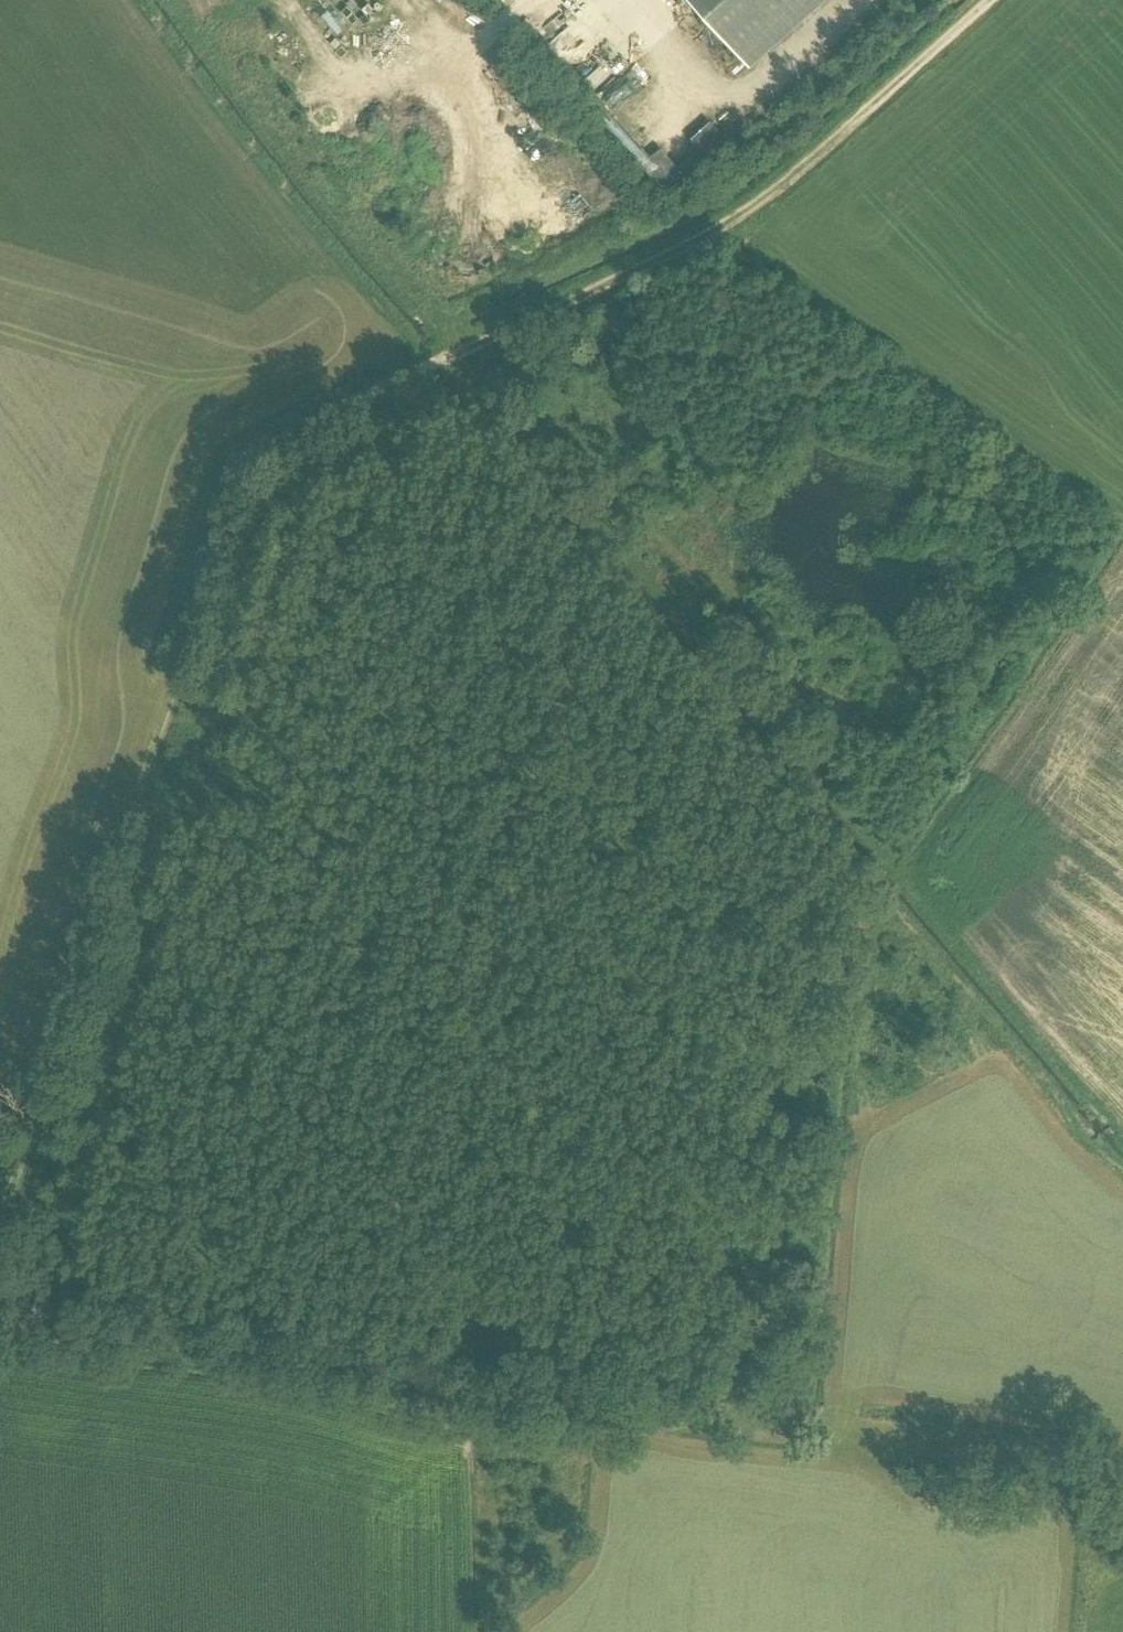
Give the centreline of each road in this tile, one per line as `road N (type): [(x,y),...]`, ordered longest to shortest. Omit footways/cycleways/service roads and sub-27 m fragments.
road 1 (track): [(0,1217),(237,484),(264,447),(436,360)]
road 2 (track): [(436,360),(705,234),(756,202),(989,0)]
road 3 (track): [(555,1393),(1122,1473)]
road 4 (track): [(0,1314),(555,1393)]
road 5 (track): [(186,0),(454,352)]
road 6 (track): [(429,86),(545,232)]
road 7 (track): [(521,0),(429,86)]

